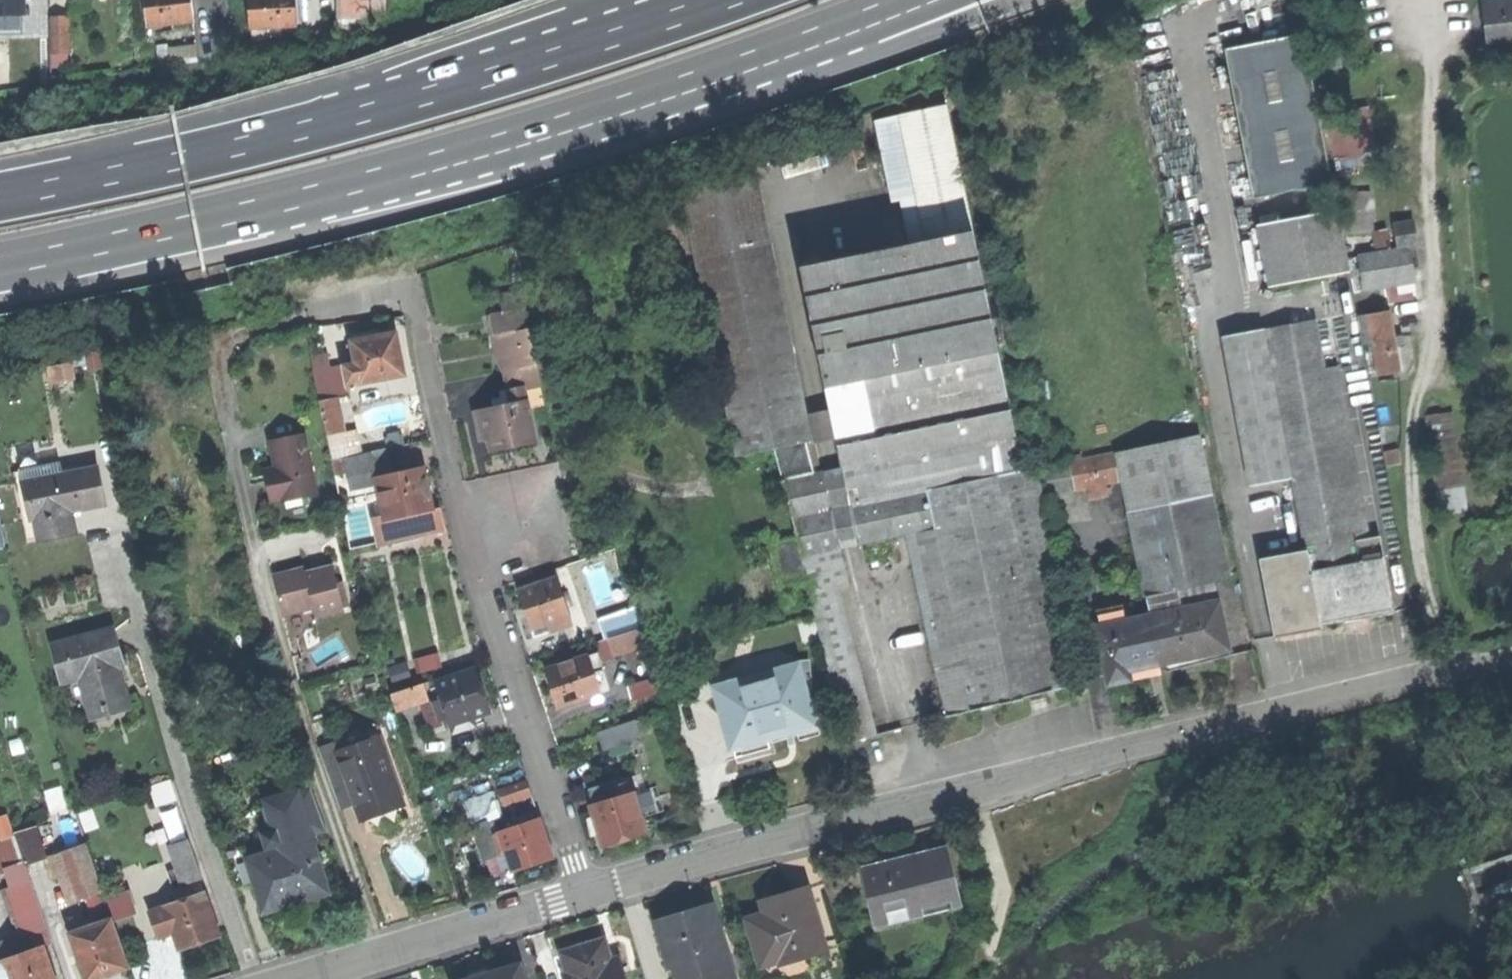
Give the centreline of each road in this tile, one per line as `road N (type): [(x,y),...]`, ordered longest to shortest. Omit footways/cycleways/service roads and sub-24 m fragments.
road 1 (residential): [(588,891),(848,819),(1511,659)]
road 2 (trunk): [(0,266),(322,193),(787,51)]
road 3 (trunk): [(721,0),(403,105),(0,198)]
road 4 (track): [(382,955),(265,585),(216,333),(315,312)]
road 5 (residential): [(588,891),(484,577),(421,297),(315,312)]
road 6 (track): [(1432,0),(1435,347),(1410,436),(1419,556),(1454,669)]
road 7 (residential): [(303,978),(588,891)]
road 8 (trunk): [(787,51),(902,38),(1016,0)]
road 9 (trunk): [(787,51),(911,0)]

